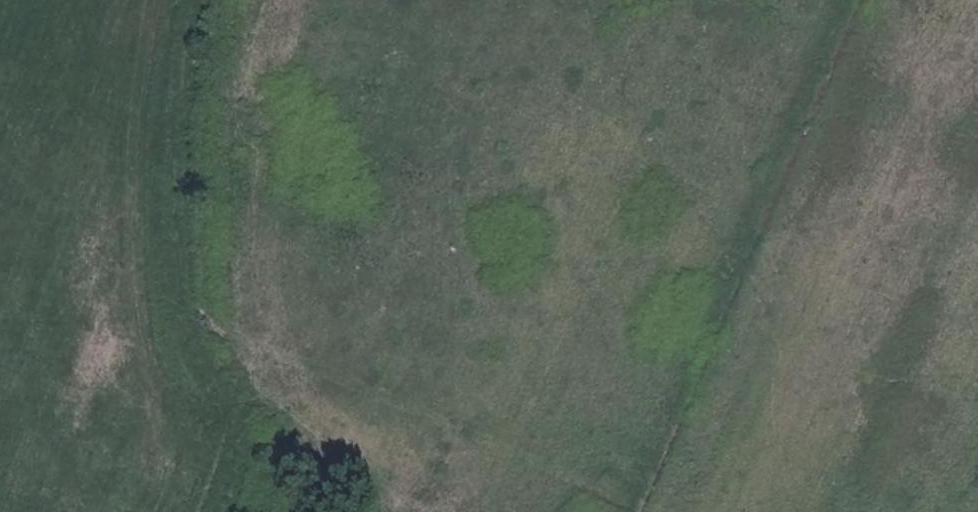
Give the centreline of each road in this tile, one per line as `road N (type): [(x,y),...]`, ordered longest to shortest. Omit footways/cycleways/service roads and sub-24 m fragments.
road 1 (track): [(200,0),(177,140),(170,282),(209,397),(247,452),(221,511)]

